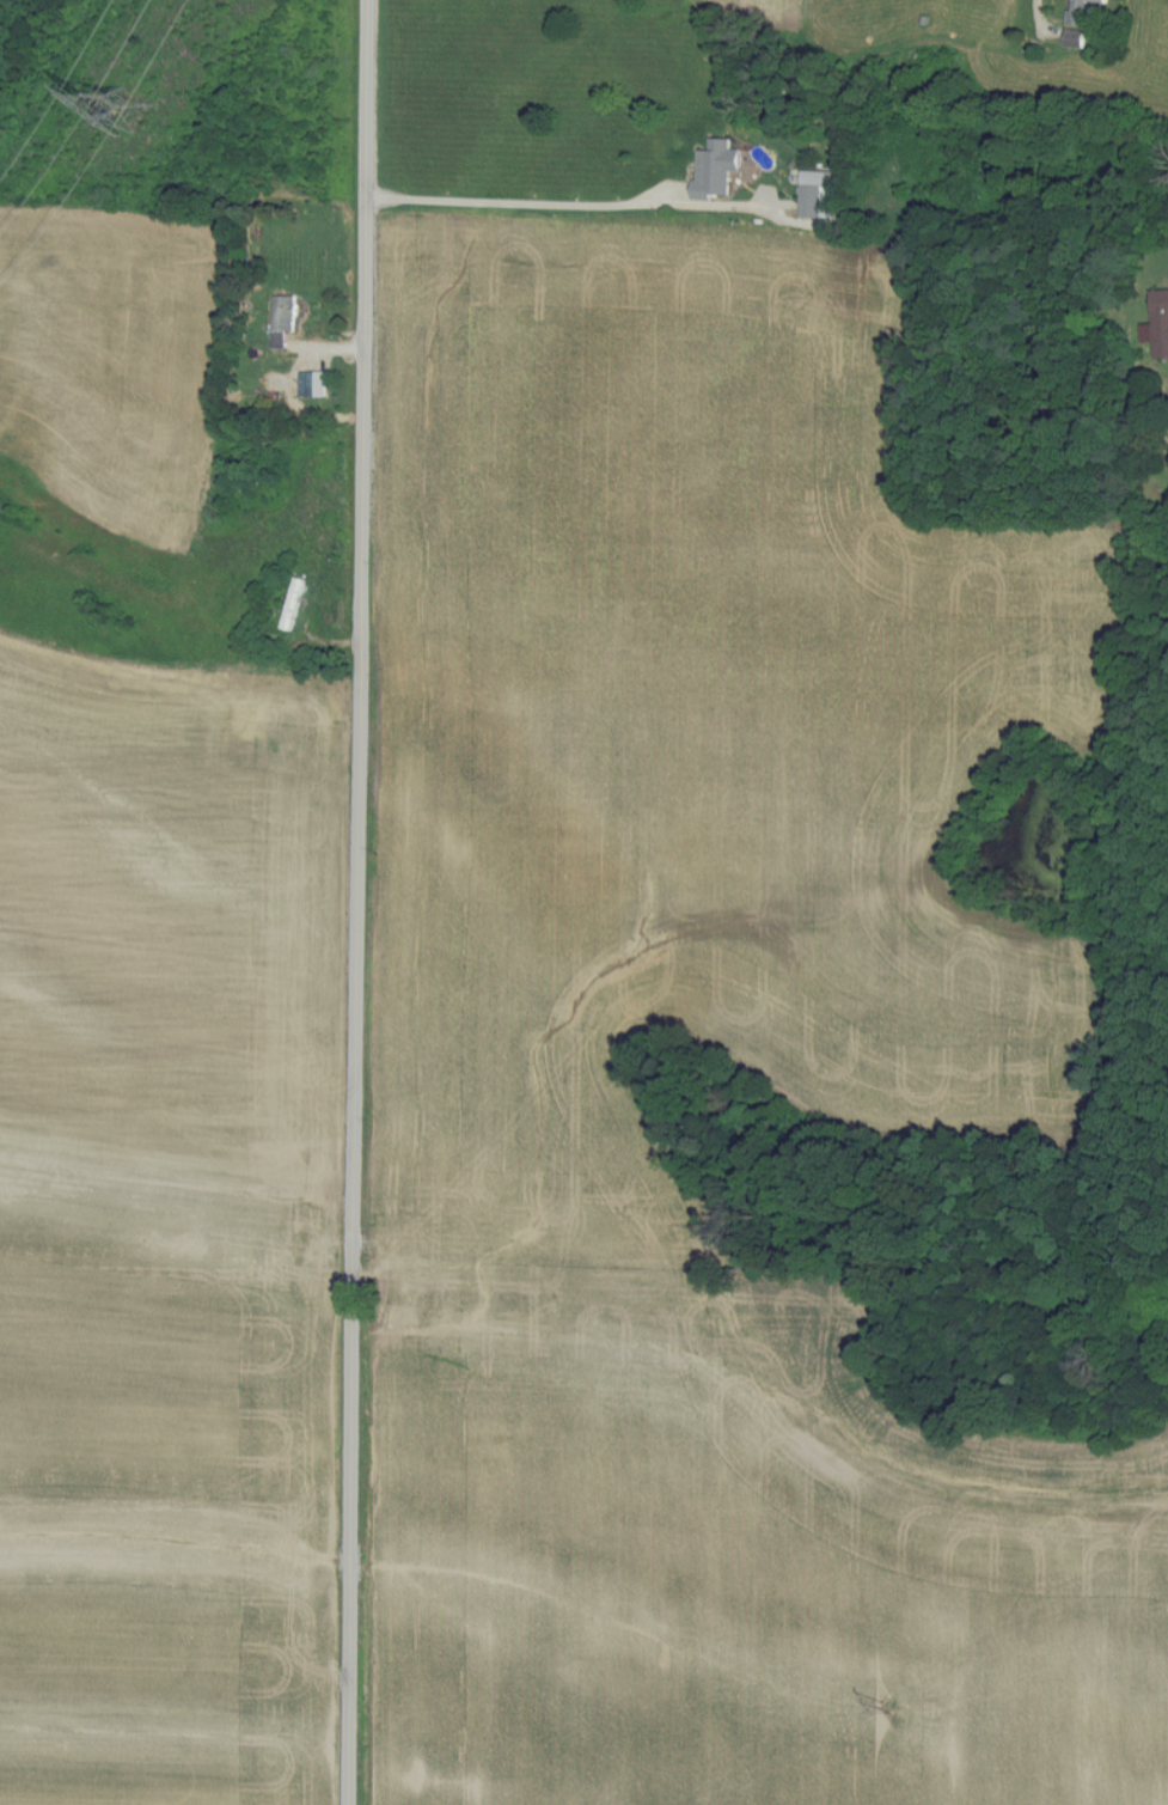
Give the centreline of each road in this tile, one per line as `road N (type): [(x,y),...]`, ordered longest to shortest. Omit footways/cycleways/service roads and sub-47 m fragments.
road 1 (residential): [(350,1804),(368,0)]
road 2 (residential): [(366,201),(748,211)]

